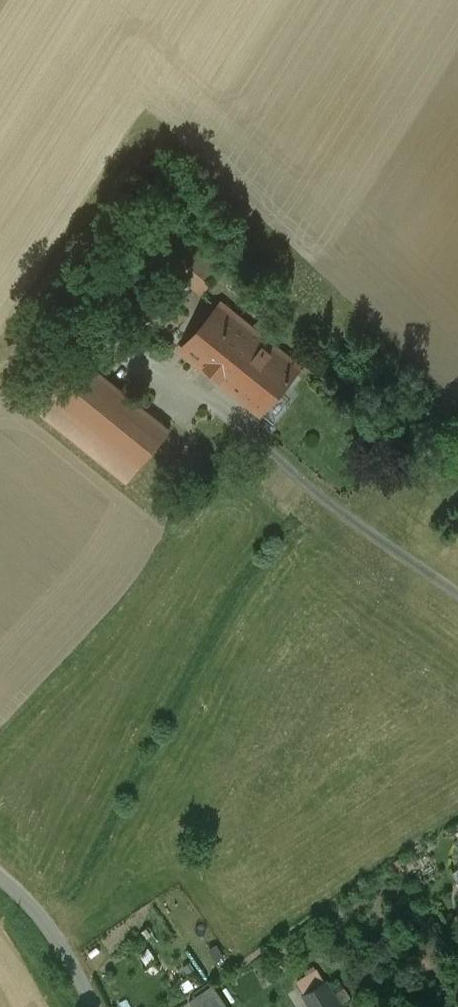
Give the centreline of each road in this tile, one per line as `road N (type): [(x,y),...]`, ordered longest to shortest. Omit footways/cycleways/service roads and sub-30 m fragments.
road 1 (unclassified): [(0,879),(52,933),(93,1006)]
road 2 (track): [(0,372),(60,339),(103,341),(128,355)]

